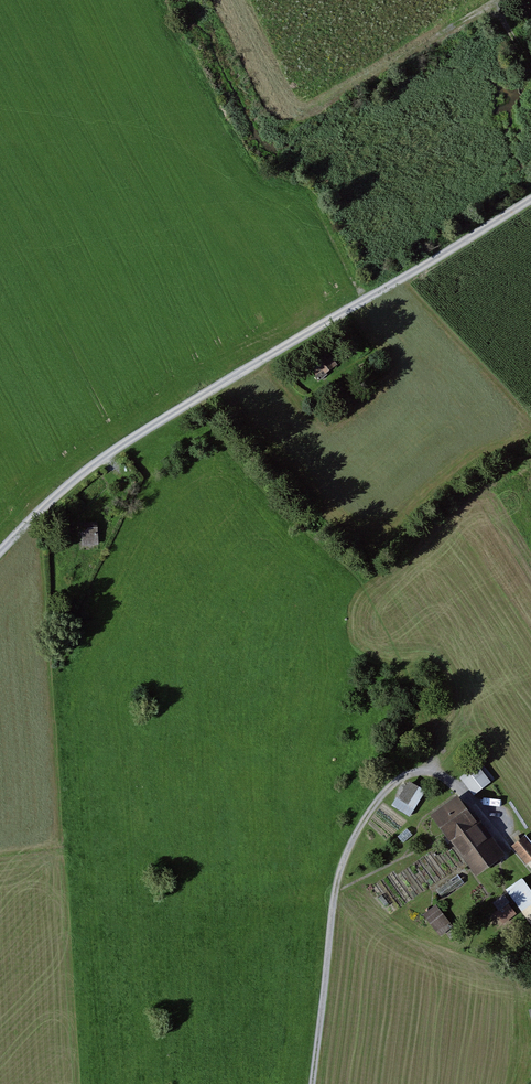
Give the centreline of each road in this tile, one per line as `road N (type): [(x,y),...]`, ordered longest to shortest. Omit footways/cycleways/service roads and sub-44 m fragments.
road 1 (track): [(0,553),(79,479),(151,427),(530,195)]
road 2 (track): [(311,1083),(333,897),(372,811),(403,780),(433,772),(449,780),(495,838)]

